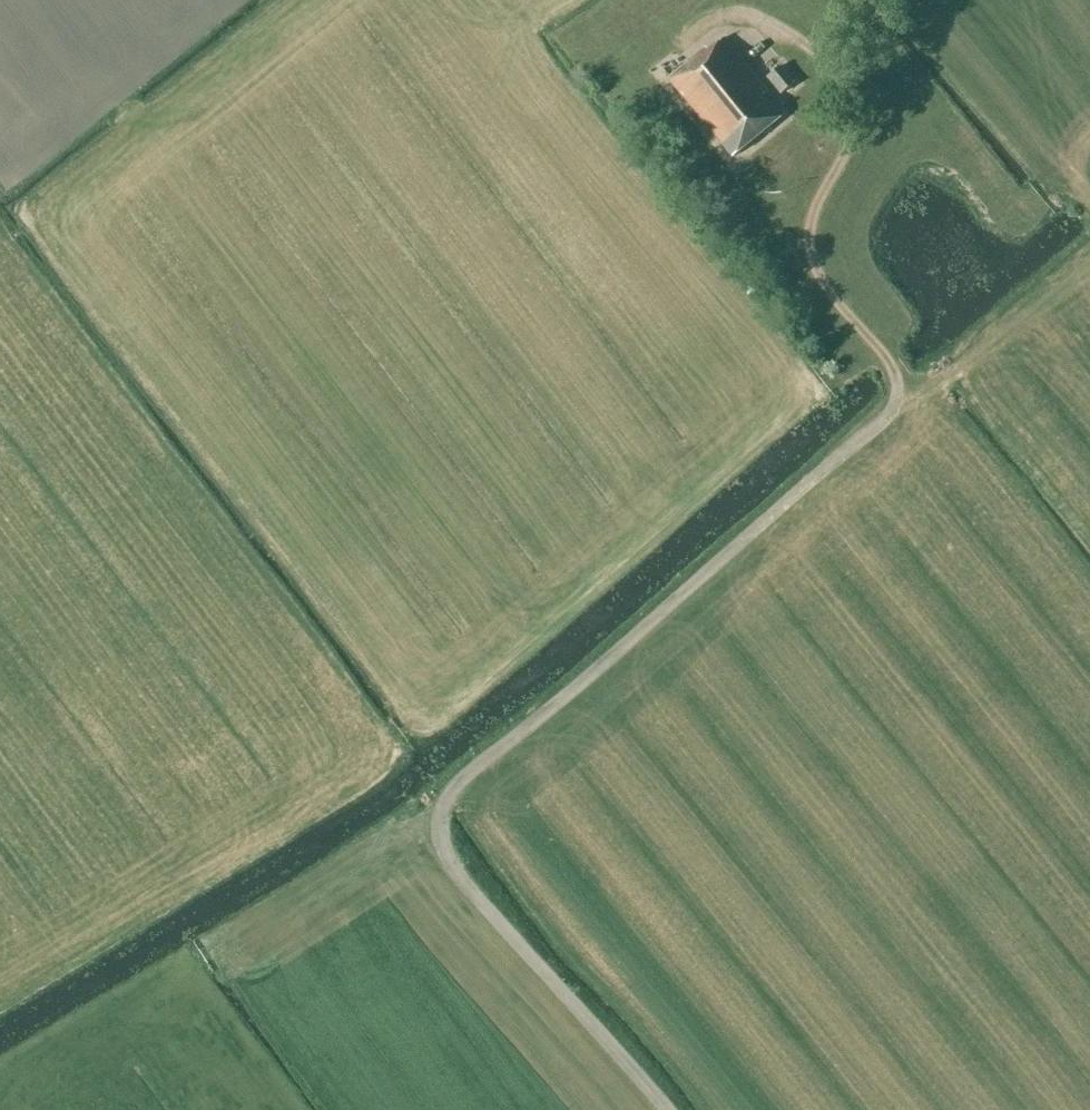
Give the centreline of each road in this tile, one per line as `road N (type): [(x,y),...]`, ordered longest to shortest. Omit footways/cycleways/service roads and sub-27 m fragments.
road 1 (track): [(666,1109),(480,898),(443,825),(447,797),(470,772),(893,408),(898,386),(887,361),(831,296),(807,231),(819,191),(843,156),(849,97),(794,36),(754,14),(728,13),(685,39)]

